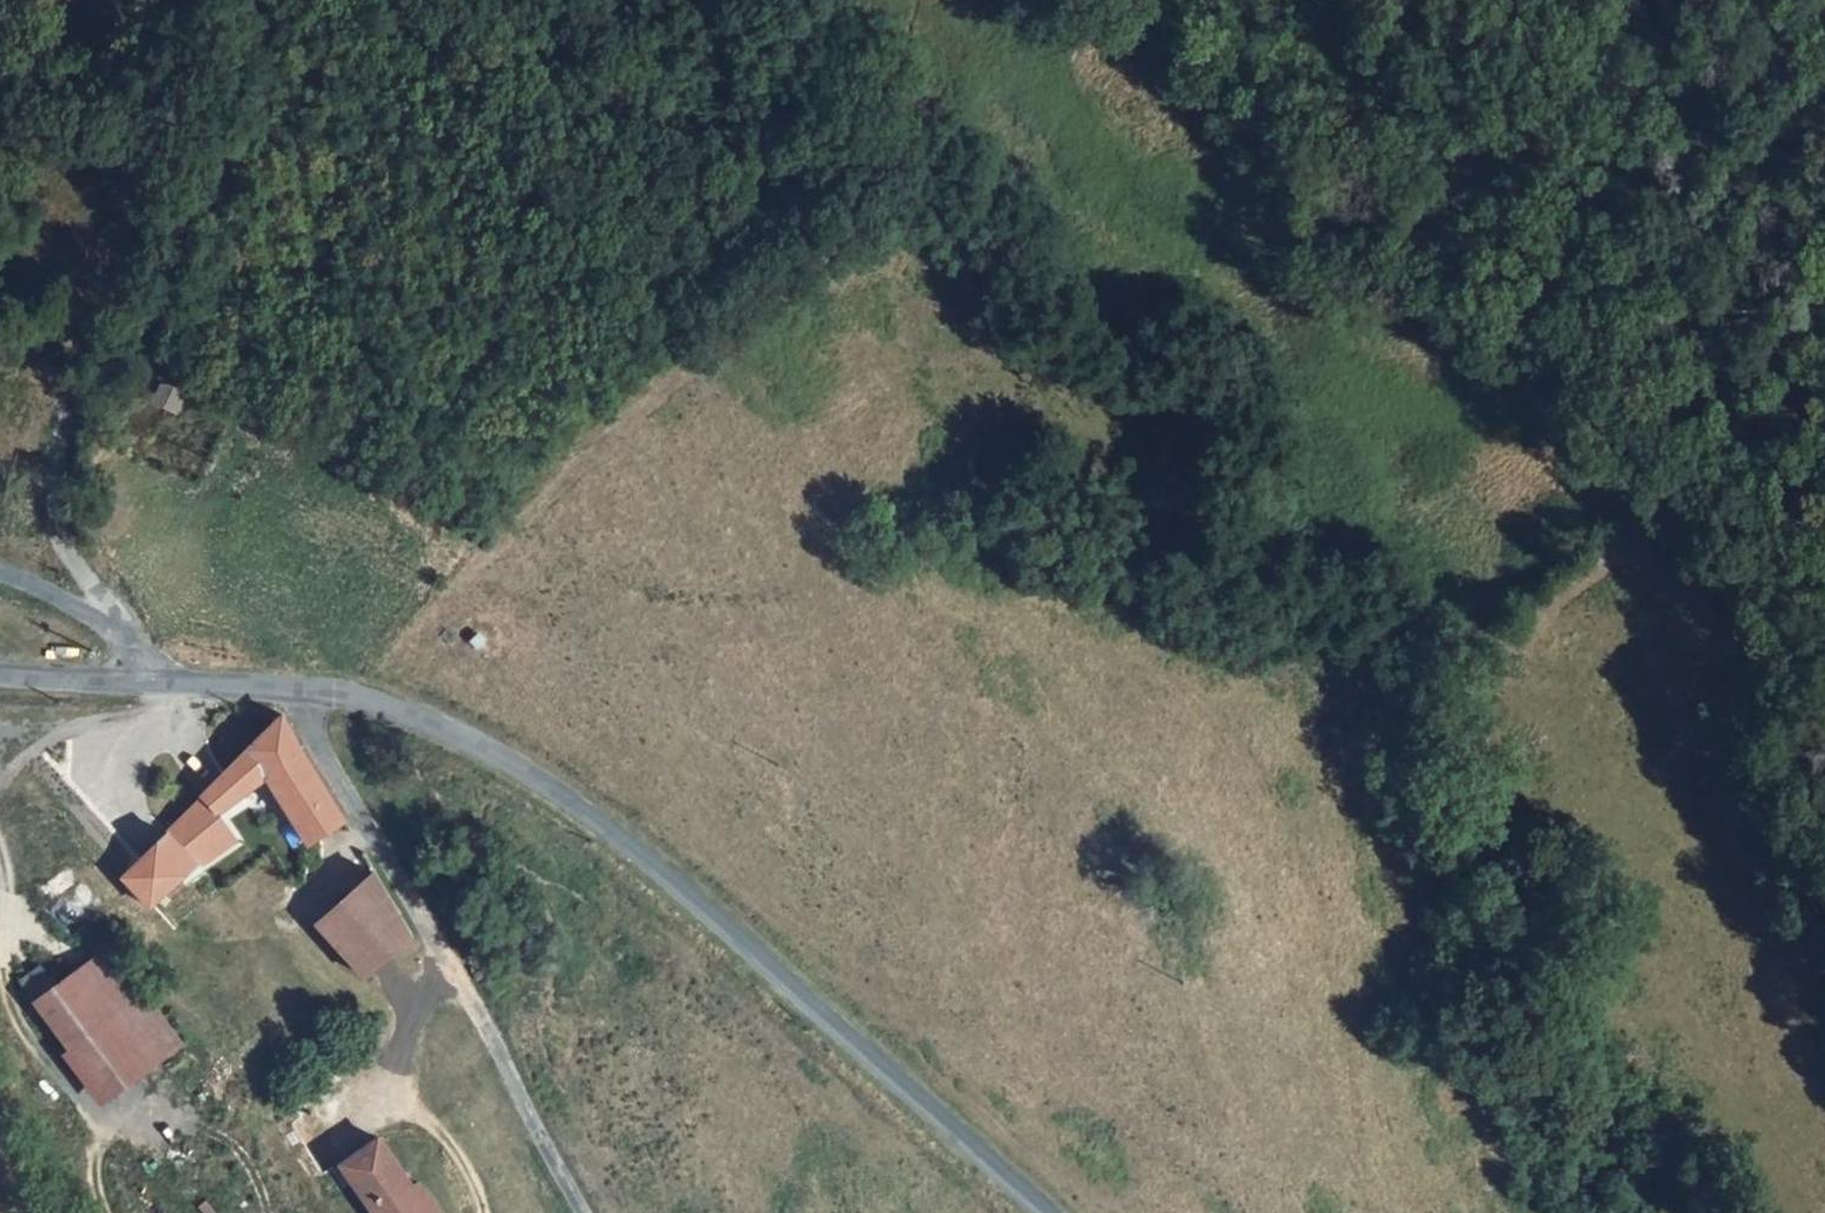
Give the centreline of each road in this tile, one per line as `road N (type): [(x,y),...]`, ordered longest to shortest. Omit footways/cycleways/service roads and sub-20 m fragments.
road 1 (tertiary): [(309,691),(378,704),(517,761),(636,851),(1037,1212)]
road 2 (unclassified): [(584,1212),(458,968),(309,718),(309,691)]
road 3 (unclassified): [(145,680),(139,648),(111,621),(0,577)]
road 4 (tertiary): [(145,680),(309,691)]
road 5 (tertiary): [(0,673),(145,680)]

